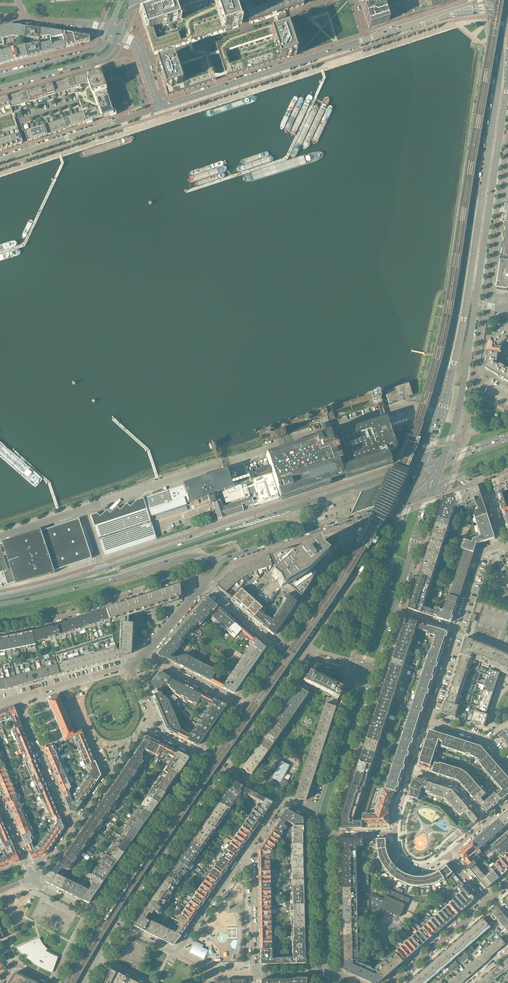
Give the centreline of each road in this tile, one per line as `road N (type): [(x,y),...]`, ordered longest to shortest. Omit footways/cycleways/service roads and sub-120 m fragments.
road 1 (secondary): [(499,19),(501,68),(486,174),(441,416)]
road 2 (unclassified): [(84,510),(393,408),(434,412)]
road 3 (secondary): [(410,469),(104,569)]
road 4 (residential): [(159,108),(455,12)]
road 5 (secondary): [(476,304),(507,82)]
road 6 (residential): [(0,632),(183,577),(203,584)]
road 7 (residential): [(301,656),(355,579),(341,568),(285,650)]
road 8 (secondary): [(0,604),(197,556)]
road 9 (residential): [(251,847),(176,954),(116,924)]
road 10 (residential): [(116,924),(224,768)]
road 11 (residential): [(209,761),(104,917)]
road 12 (secondary): [(327,834),(371,674)]
road 13 (secondary): [(319,809),(321,974)]
road 14 (residential): [(151,110),(0,160)]
road 15 (secondary): [(224,559),(373,513)]
road 16 (residential): [(72,830),(15,698)]
road 17 (secondary): [(330,976),(327,834)]
road 18 (secondary): [(398,531),(361,668)]
road 19 (secondary): [(449,443),(476,304)]
road 20 (secondary): [(360,674),(319,809)]
road 21 (residential): [(224,768),(301,656)]
road 22 (tertiary): [(0,87),(102,58),(118,34)]
road 23 (secondary): [(392,609),(435,488)]
road 24 (residential): [(251,847),(253,975)]
road 25 (residential): [(394,982),(488,901)]
road 26 (tertiary): [(109,31),(94,51),(0,76)]
road 27 (residential): [(15,698),(132,668)]

